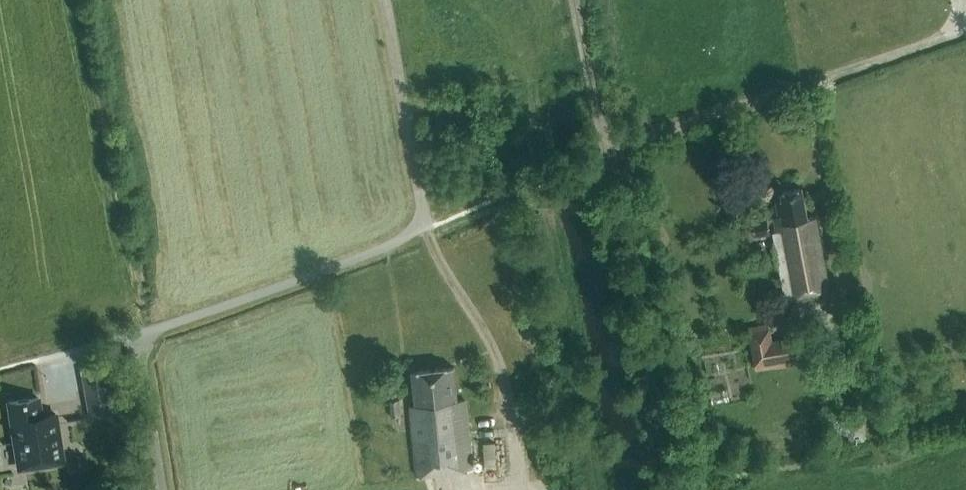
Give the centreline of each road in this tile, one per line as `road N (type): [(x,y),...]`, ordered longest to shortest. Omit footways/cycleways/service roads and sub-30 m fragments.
road 1 (track): [(39,360),(149,331),(424,229)]
road 2 (track): [(602,152),(965,26)]
road 3 (track): [(602,152),(668,489)]
road 4 (track): [(149,331),(140,357),(162,489)]
road 5 (track): [(602,152),(574,0)]

